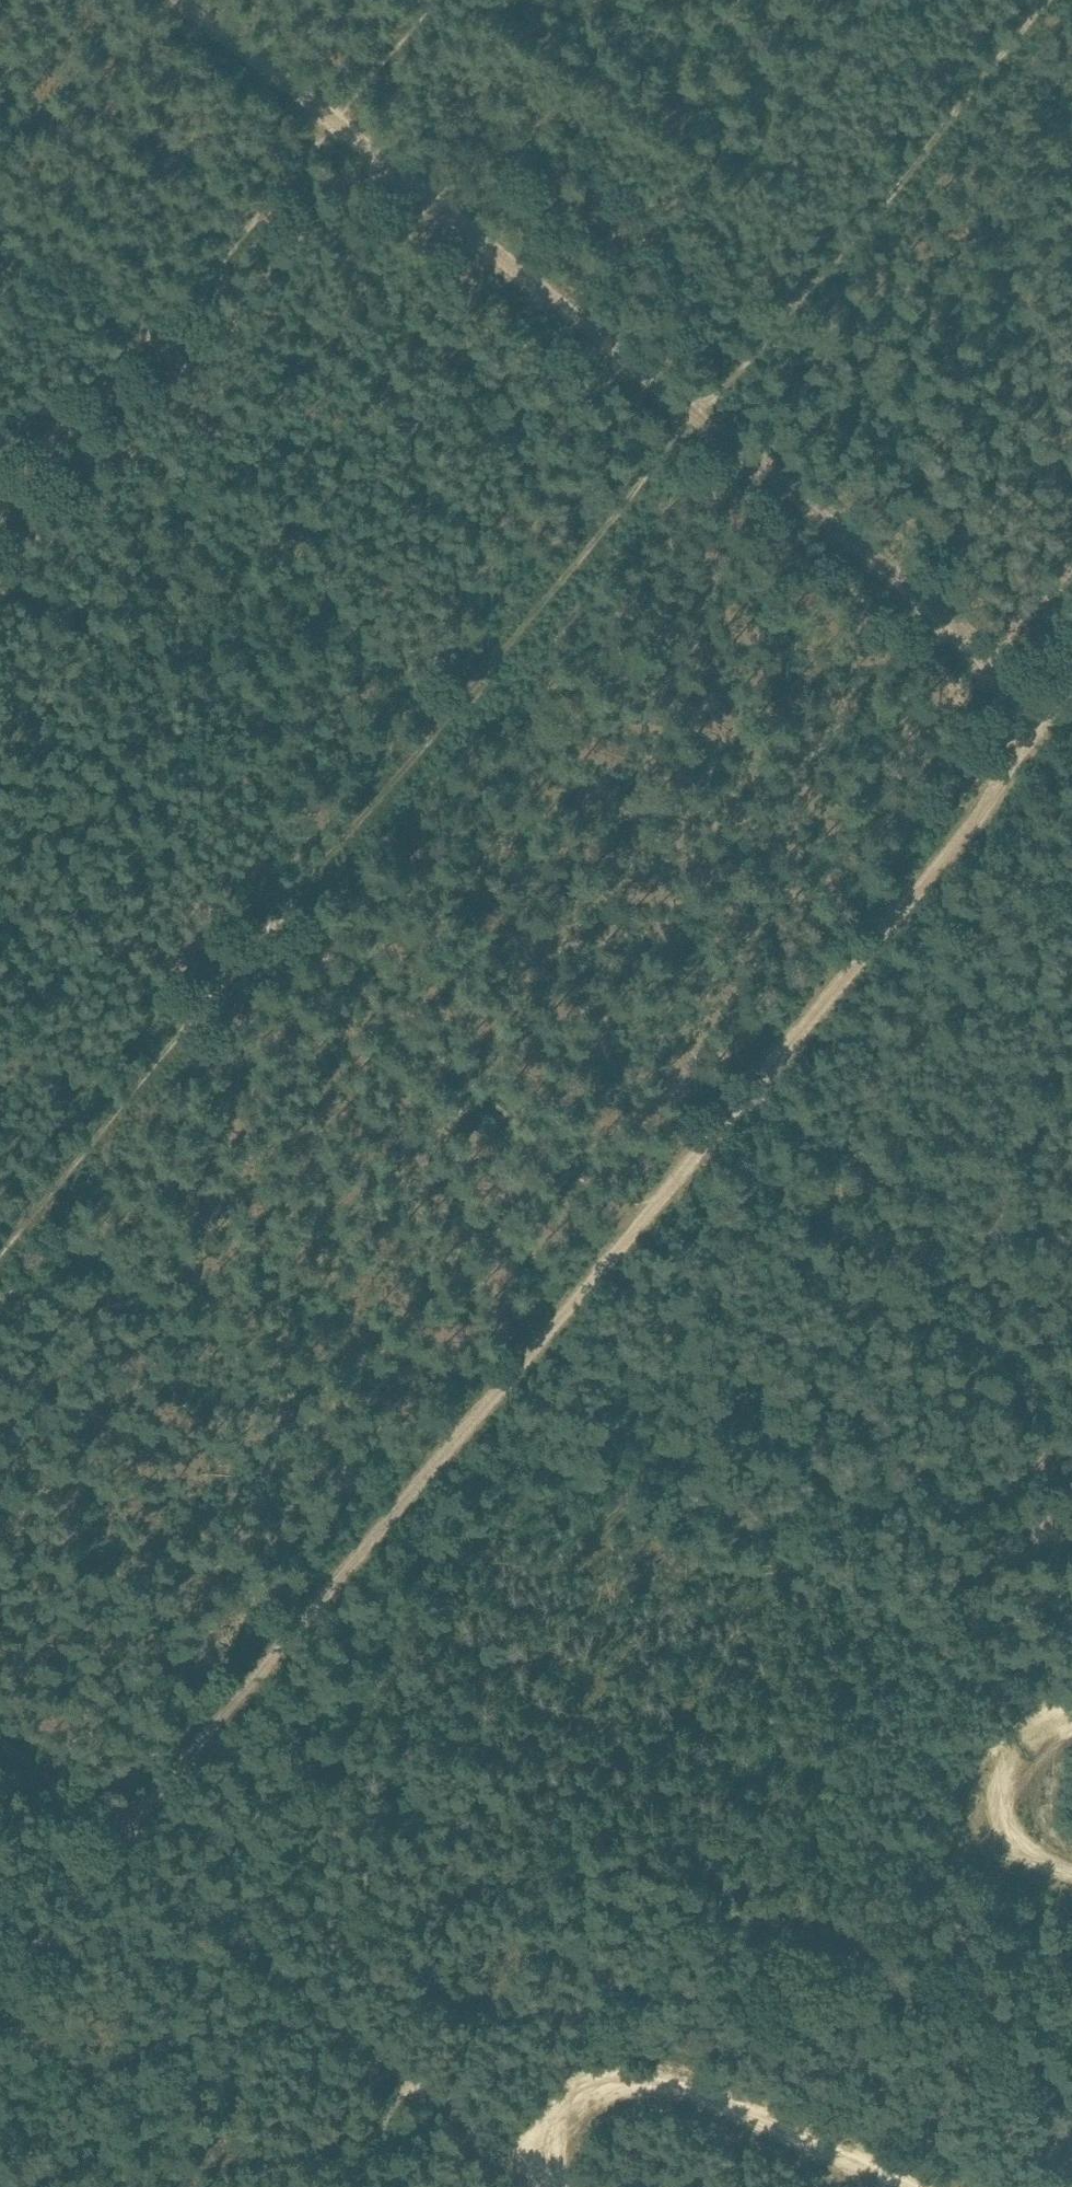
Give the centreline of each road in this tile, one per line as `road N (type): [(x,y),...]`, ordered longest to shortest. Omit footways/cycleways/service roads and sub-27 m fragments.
road 1 (track): [(1044,713),(0,1957)]
road 2 (track): [(699,424),(0,1263)]
road 3 (track): [(0,512),(439,0)]
road 4 (track): [(623,365),(178,0)]
road 5 (track): [(0,1749),(435,2093)]
road 6 (track): [(1053,0),(699,424)]
road 7 (track): [(1044,713),(699,424)]

